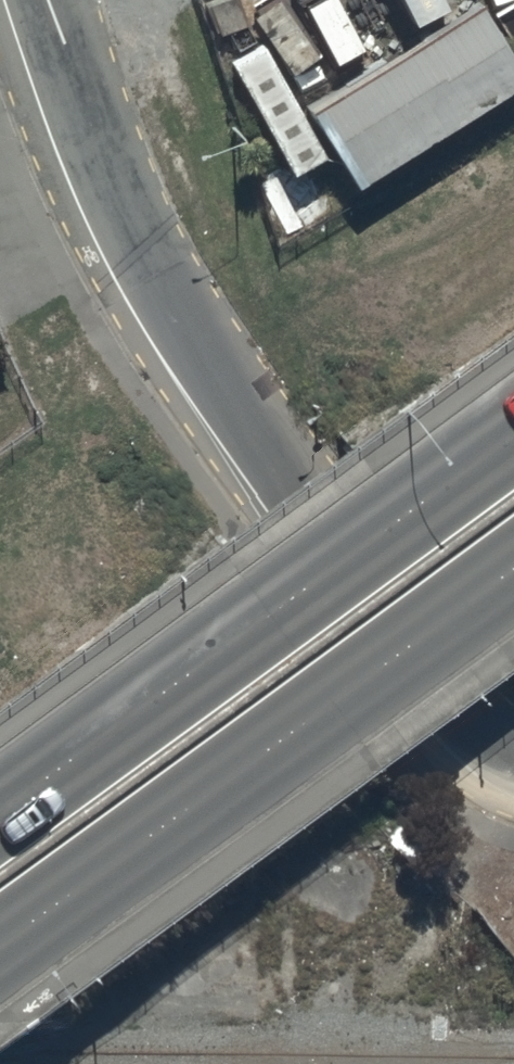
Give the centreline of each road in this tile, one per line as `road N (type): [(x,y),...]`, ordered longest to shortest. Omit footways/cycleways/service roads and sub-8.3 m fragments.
road 1 (secondary): [(513,750),(470,715),(286,476),(160,274),(108,169),(49,0)]
road 2 (primary): [(0,801),(513,426)]
road 3 (primary): [(513,564),(0,933)]

